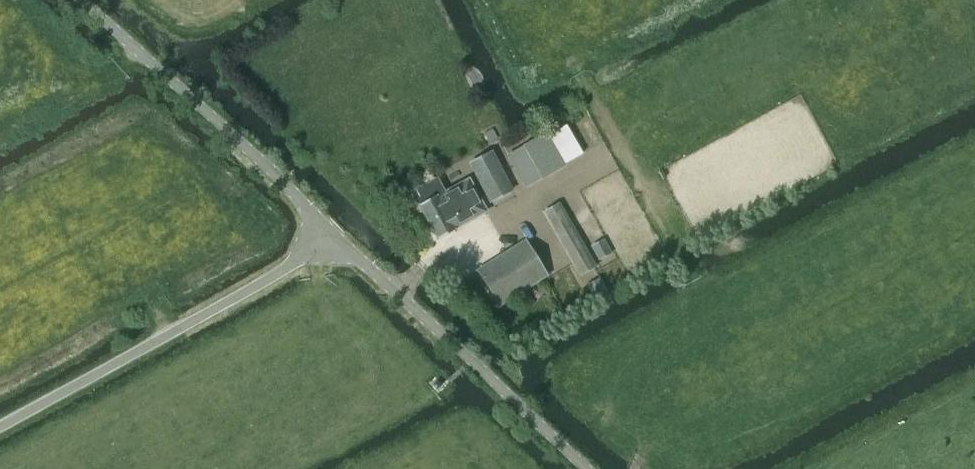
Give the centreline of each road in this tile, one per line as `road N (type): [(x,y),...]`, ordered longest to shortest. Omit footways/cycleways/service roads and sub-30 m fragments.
road 1 (unclassified): [(0,423),(336,237)]
road 2 (tertiary): [(336,237),(80,0)]
road 3 (tertiary): [(593,468),(336,237)]

